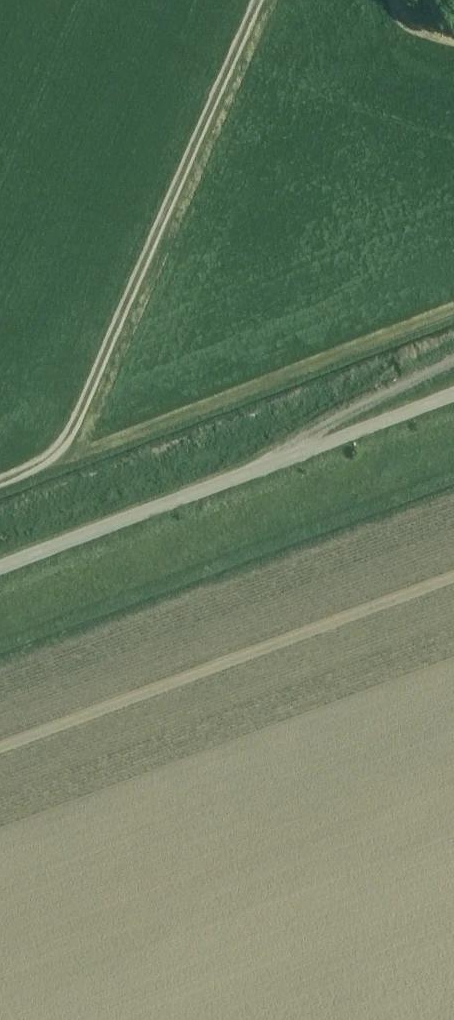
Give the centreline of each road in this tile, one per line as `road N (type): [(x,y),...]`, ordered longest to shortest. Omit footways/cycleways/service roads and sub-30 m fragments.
road 1 (unclassified): [(453,413),(0,584)]

